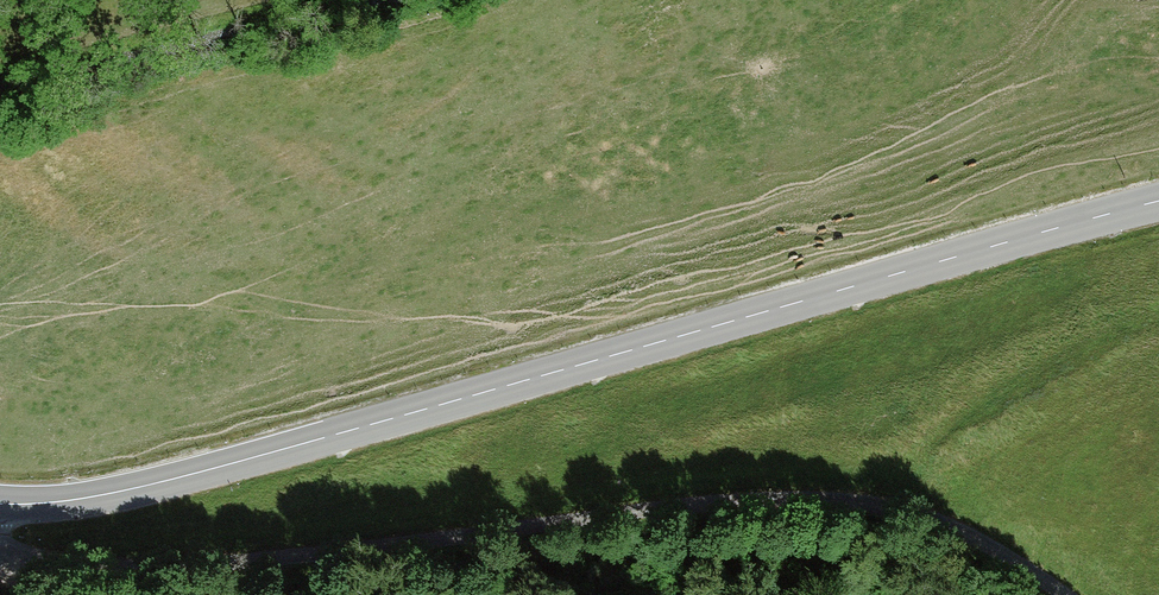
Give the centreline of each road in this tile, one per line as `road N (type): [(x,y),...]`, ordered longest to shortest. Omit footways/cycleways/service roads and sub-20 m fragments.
road 1 (tertiary): [(0,501),(143,483),(1158,201)]
road 2 (unclassified): [(0,548),(48,563),(290,559),(618,509),(802,499),(932,518),(1064,594)]

